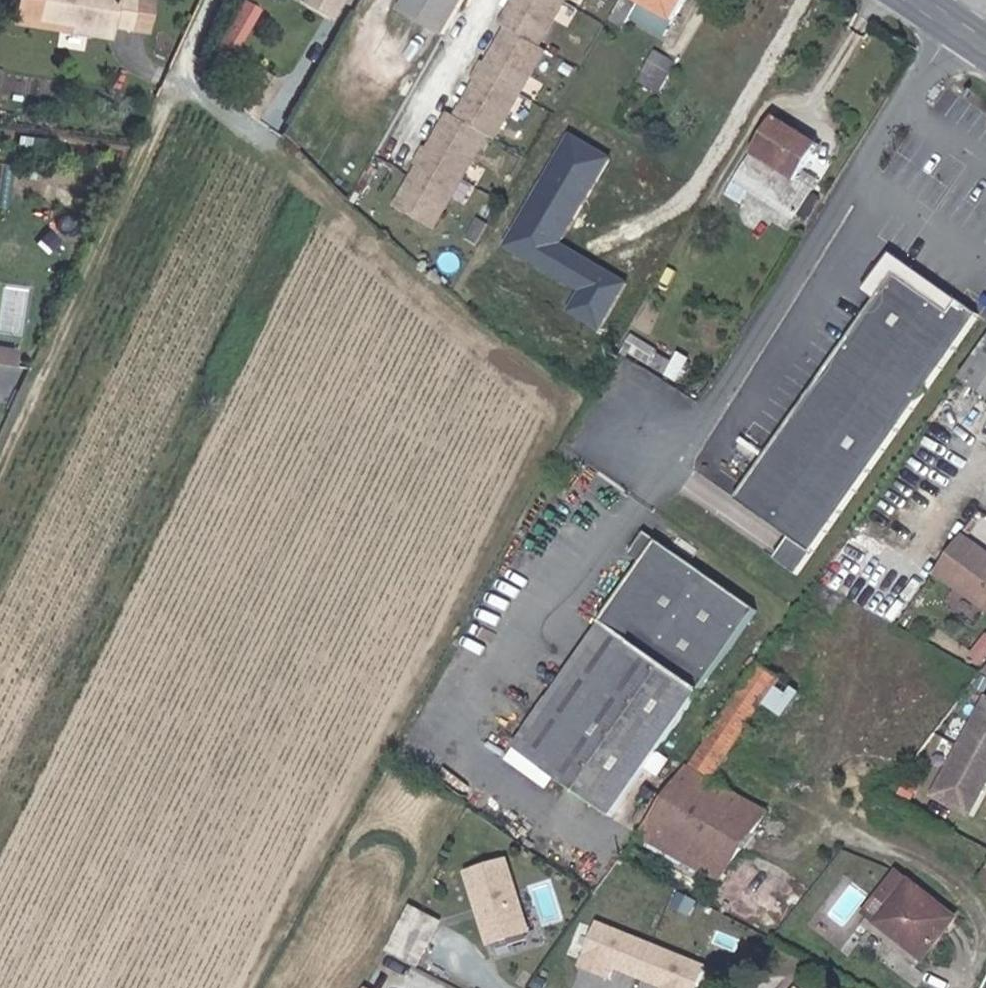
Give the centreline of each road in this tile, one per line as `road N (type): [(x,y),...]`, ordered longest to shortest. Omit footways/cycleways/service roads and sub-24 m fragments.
road 1 (track): [(220,0),(0,472)]

